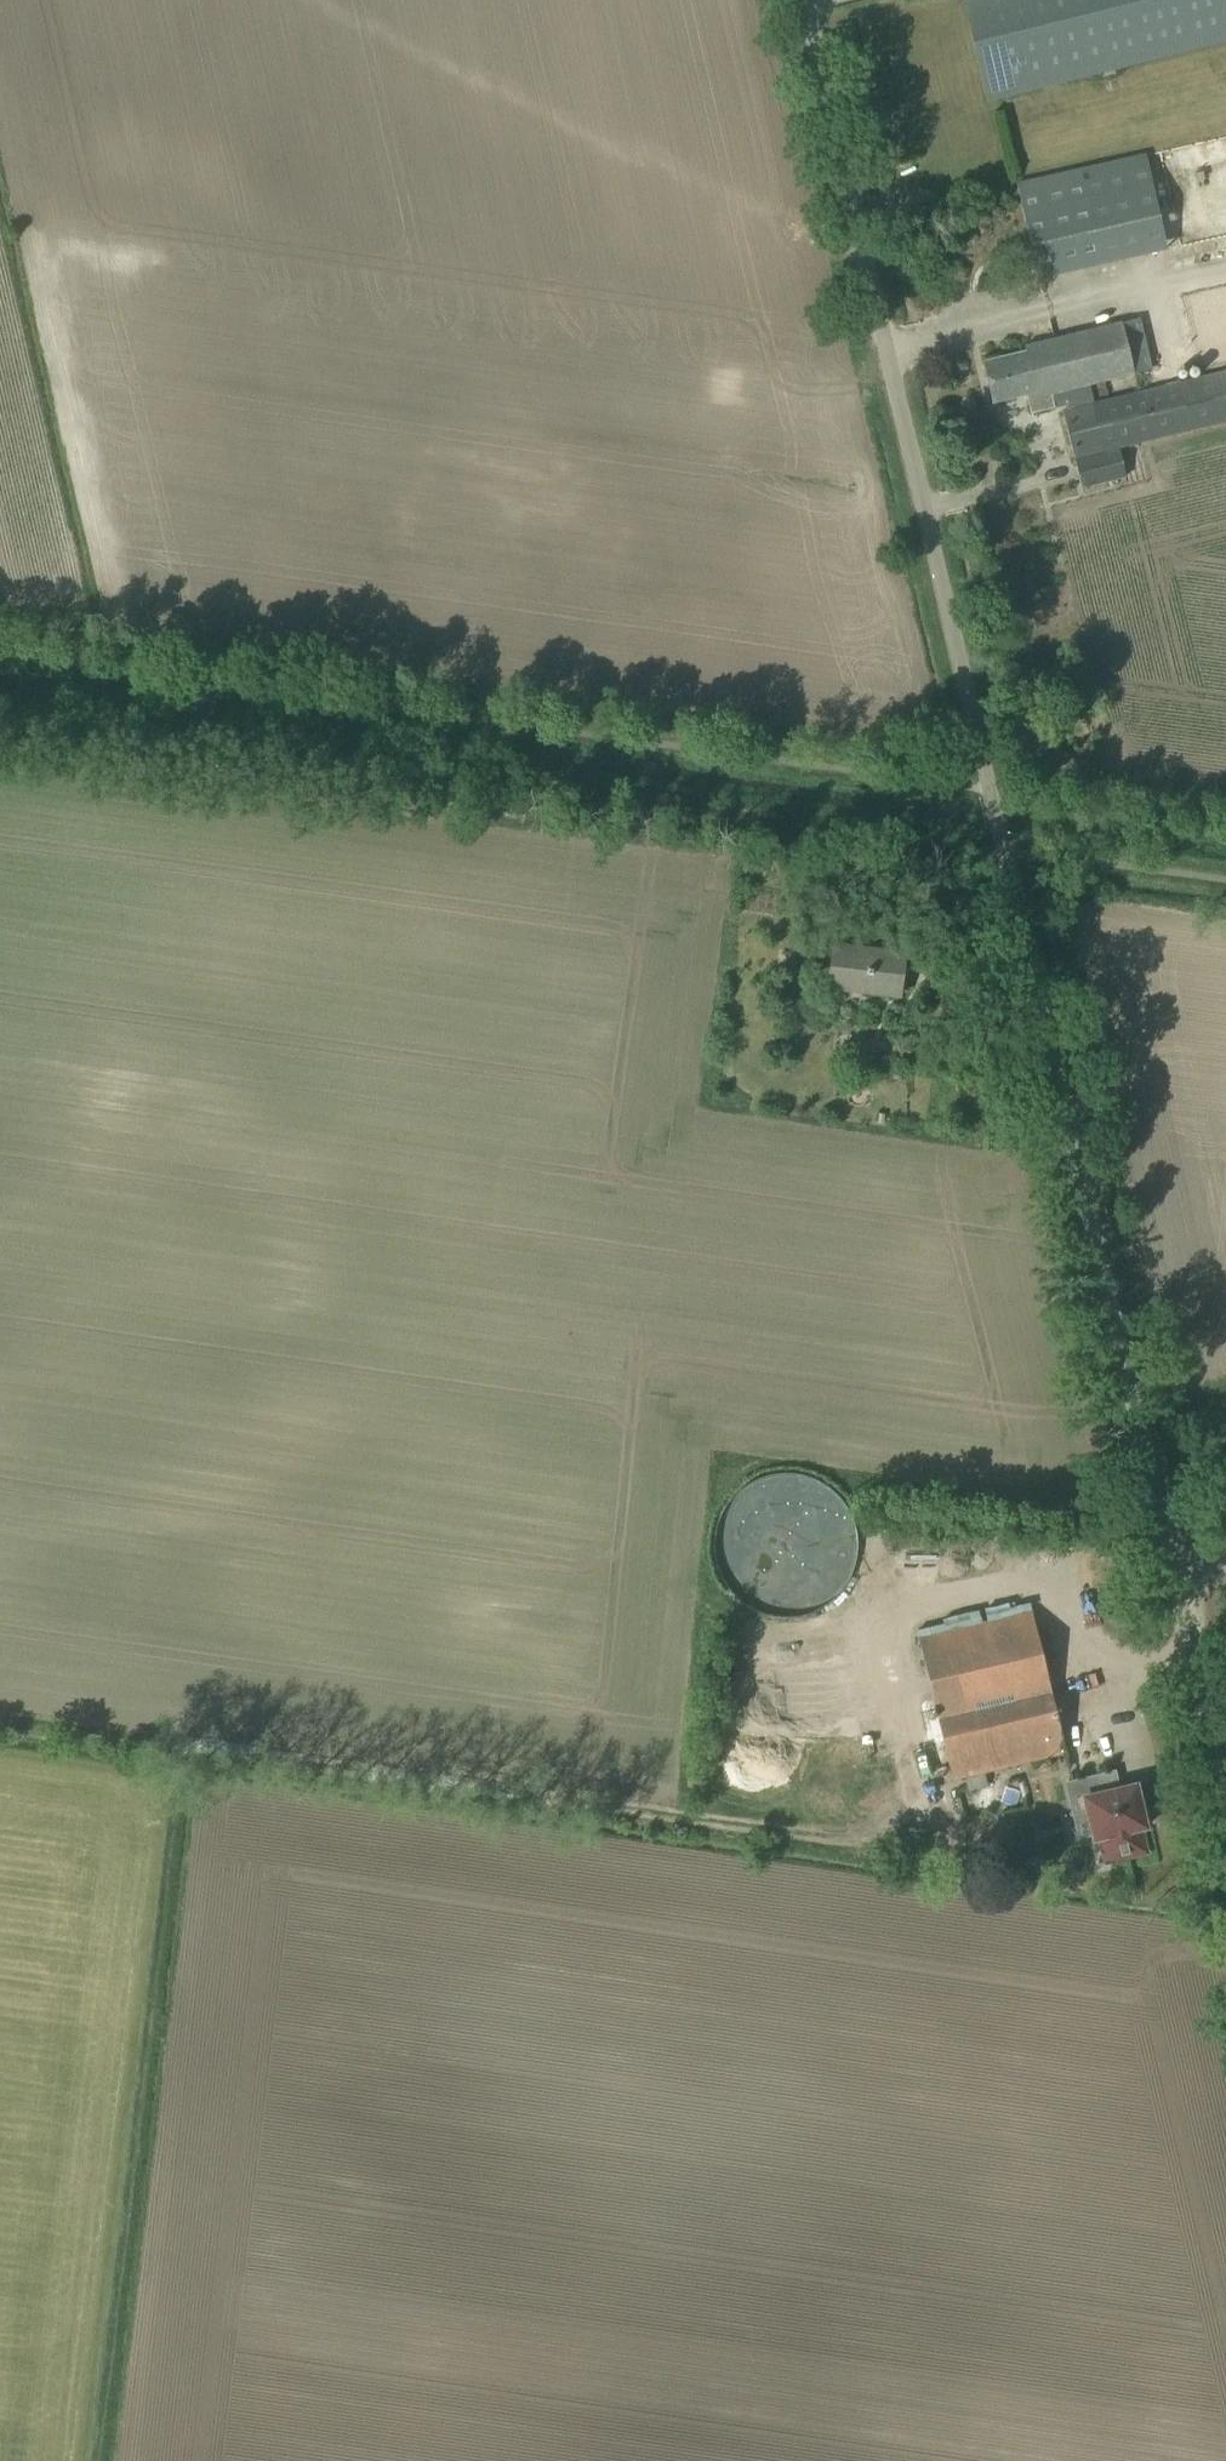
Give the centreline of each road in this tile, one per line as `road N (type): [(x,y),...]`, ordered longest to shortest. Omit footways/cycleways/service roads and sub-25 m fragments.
road 1 (unclassified): [(1225,1802),(812,0)]

